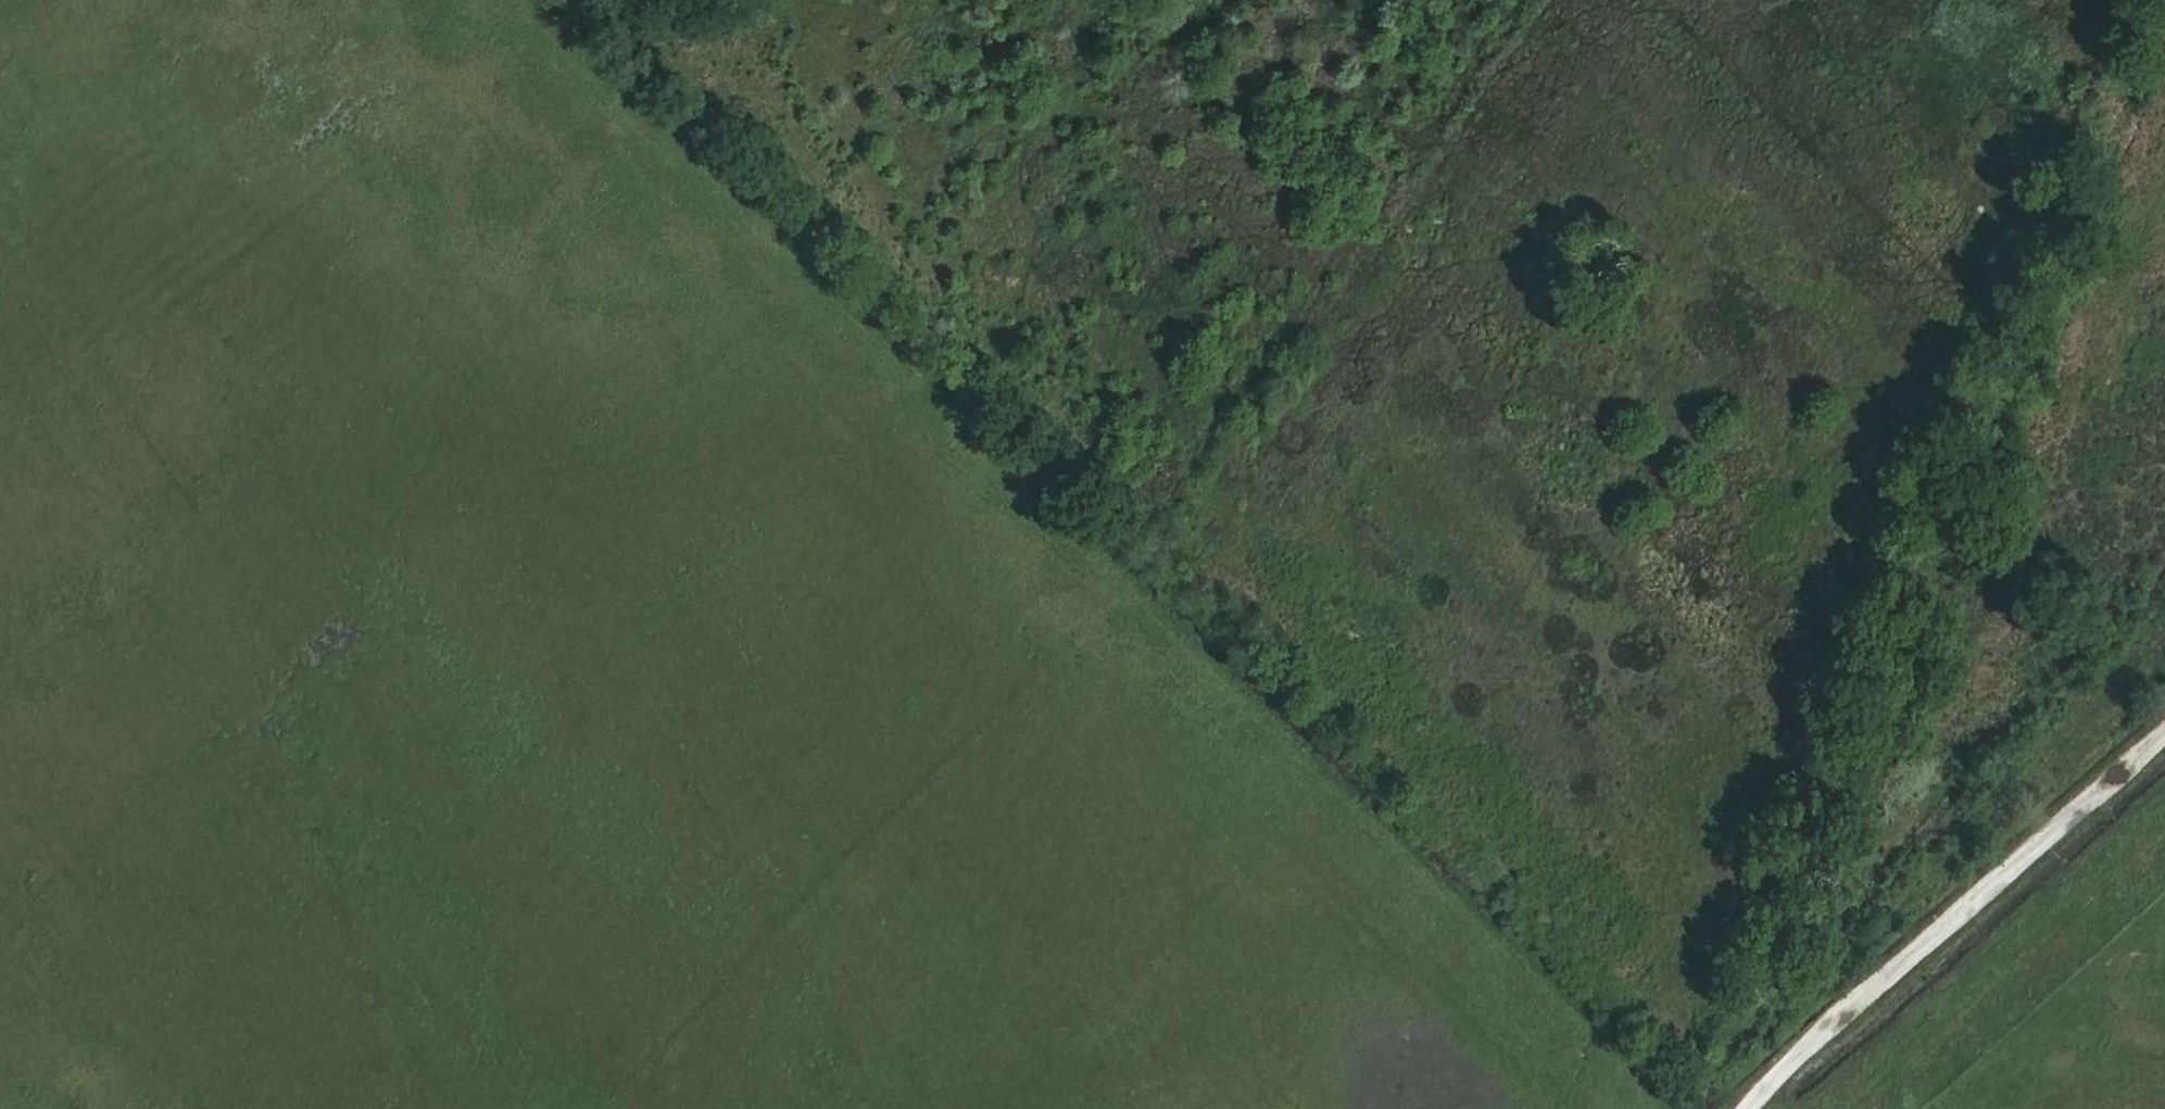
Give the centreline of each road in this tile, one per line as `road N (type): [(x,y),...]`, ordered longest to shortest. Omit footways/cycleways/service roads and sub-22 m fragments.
road 1 (track): [(1741,1108),(1746,1096),(2164,727)]

